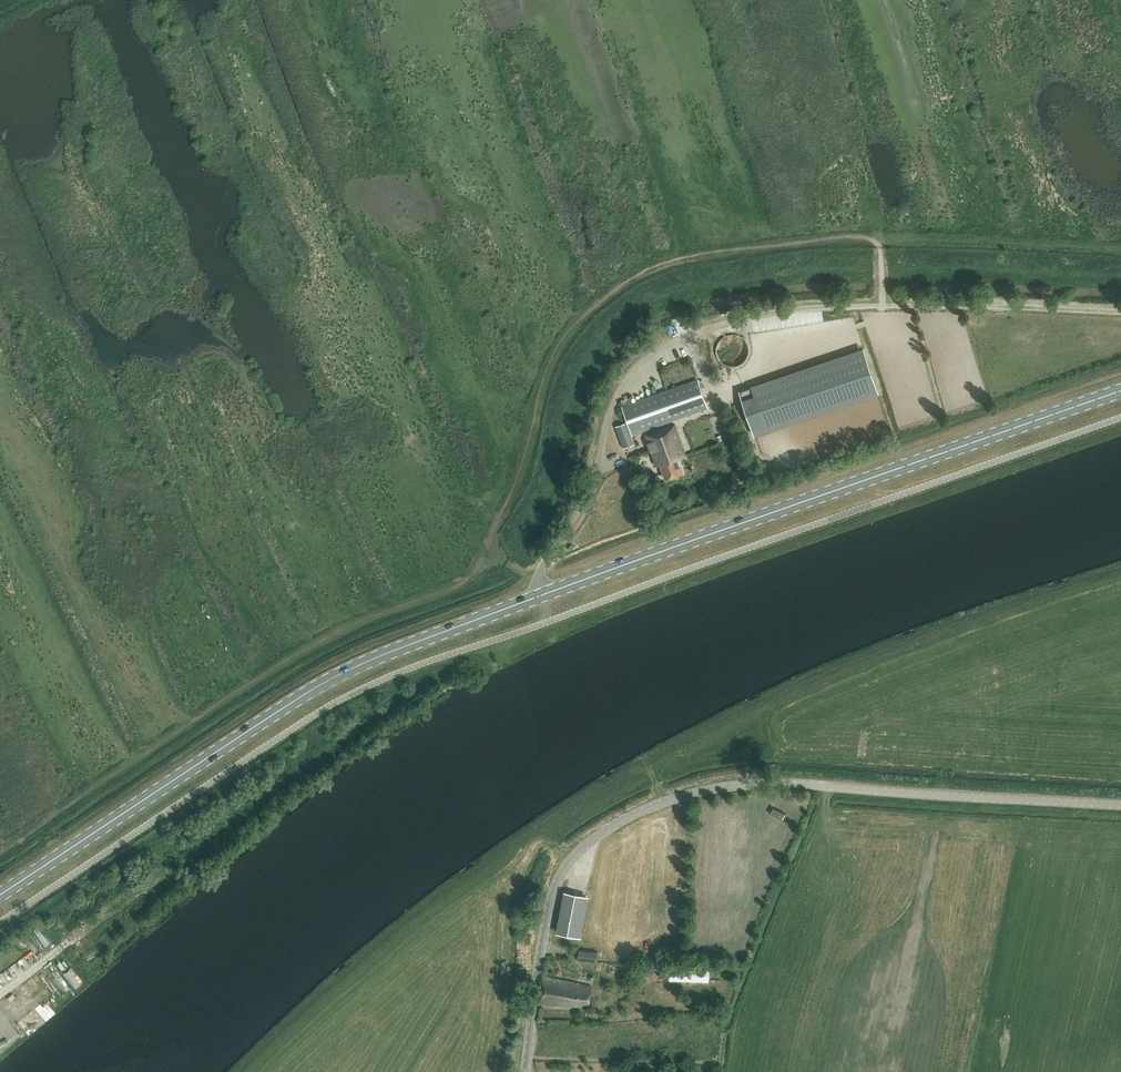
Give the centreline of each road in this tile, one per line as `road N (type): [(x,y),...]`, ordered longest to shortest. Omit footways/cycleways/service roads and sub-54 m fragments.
road 1 (primary): [(0,895),(363,662),(1120,390)]
road 2 (track): [(486,549),(557,351),(603,293),(637,273),(709,253),(844,239),(1120,250)]
road 3 (unclassified): [(526,1071),(556,882),(589,842),(642,810),(714,788),(767,783),(1120,805)]
road 4 (track): [(539,580),(486,549),(463,584),(346,626),(268,669),(0,852)]
road 5 (track): [(664,802),(654,949)]

